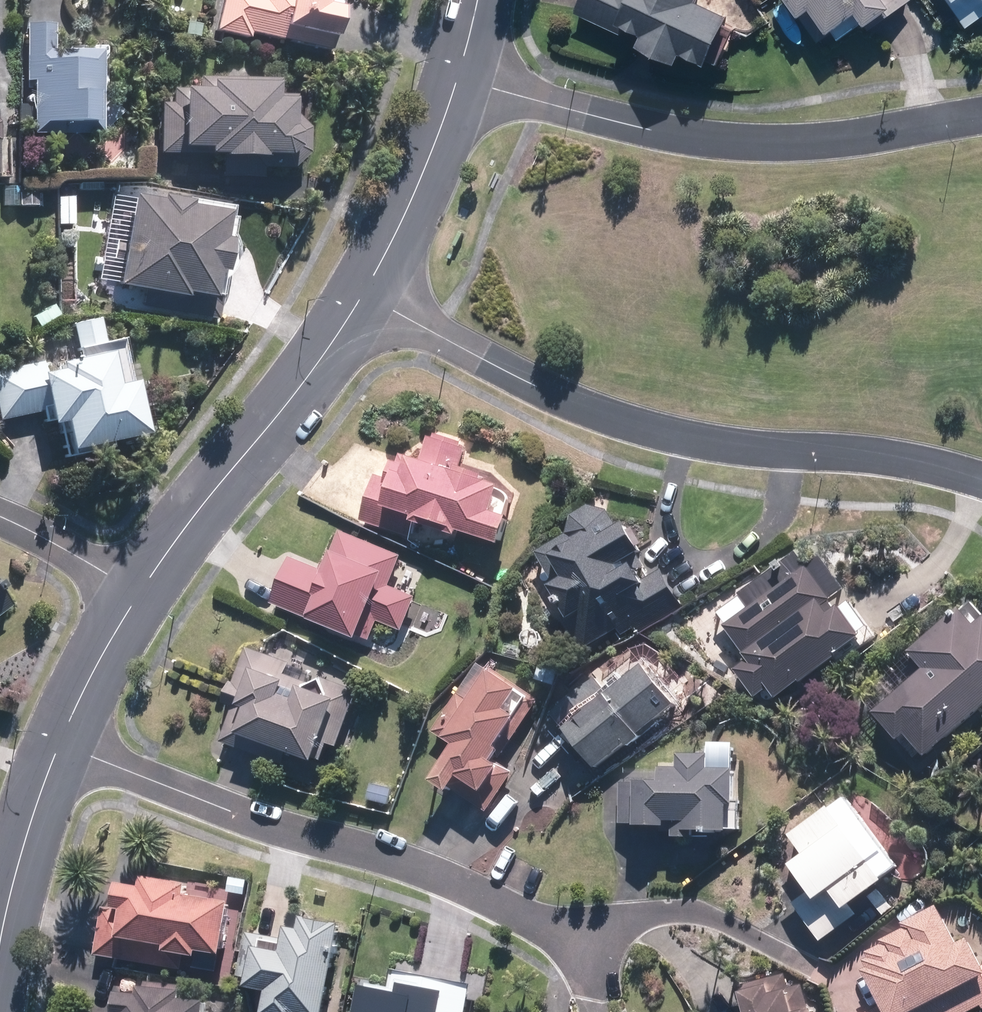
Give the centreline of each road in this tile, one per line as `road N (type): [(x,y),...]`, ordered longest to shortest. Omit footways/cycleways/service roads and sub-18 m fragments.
road 1 (residential): [(981,482),(899,460),(657,434),(564,403),(362,299)]
road 2 (residential): [(568,930),(59,746)]
road 3 (residential): [(458,81),(712,144),(844,141),(981,118)]
road 4 (residential): [(362,299),(139,599)]
road 5 (residential): [(815,971),(705,914),(651,912),(568,930)]
road 6 (residential): [(458,81),(426,171),(362,299)]
road 7 (residential): [(59,746),(0,937)]
road 8 (residential): [(139,599),(59,746)]
road 9 (residential): [(0,519),(139,599)]

